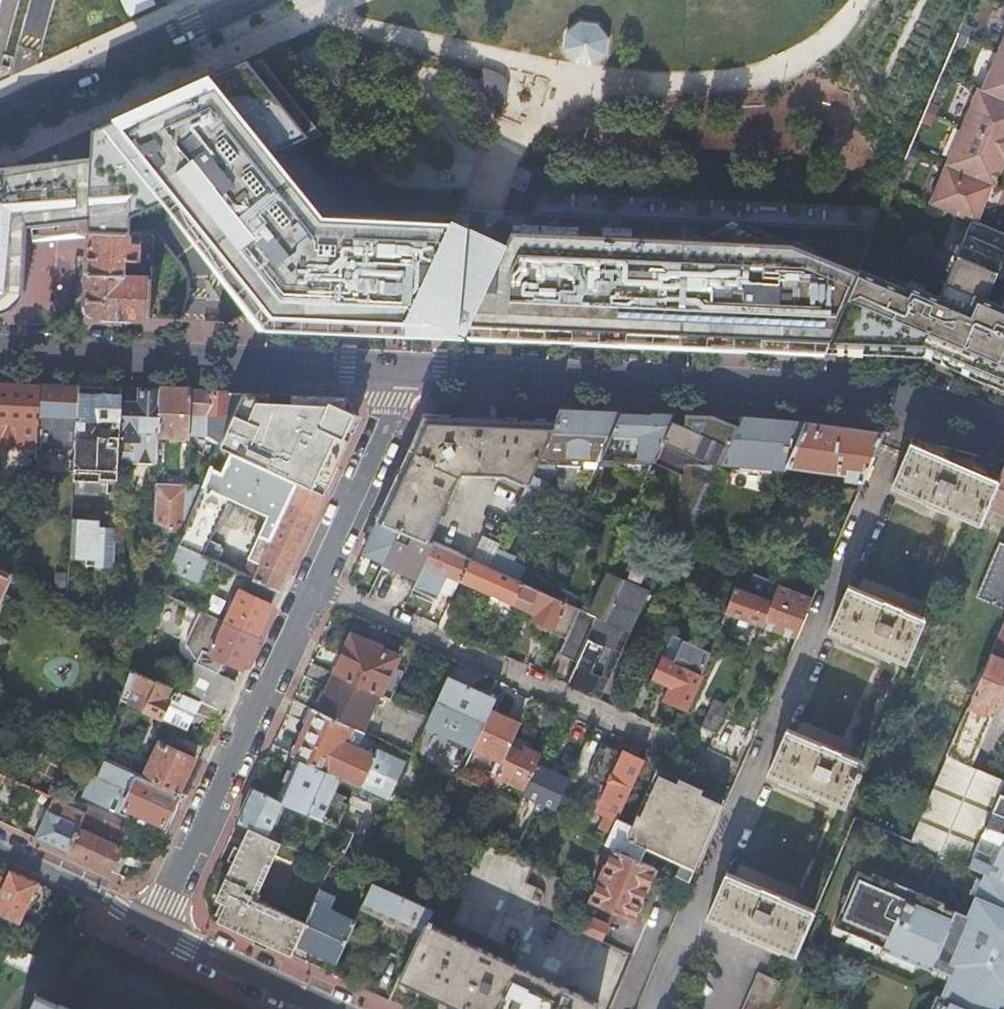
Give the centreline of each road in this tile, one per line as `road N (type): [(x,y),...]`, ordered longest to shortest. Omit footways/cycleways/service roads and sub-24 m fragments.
road 1 (secondary): [(408,370),(853,390),(930,403),(1003,429)]
road 2 (residential): [(719,765),(316,583)]
road 3 (secondary): [(0,351),(408,370)]
road 4 (residential): [(316,583),(158,923)]
road 5 (tertiary): [(0,115),(256,0)]
road 6 (residential): [(408,370),(316,583)]
road 7 (residential): [(158,923),(333,1008)]
road 8 (residential): [(0,849),(158,923)]

